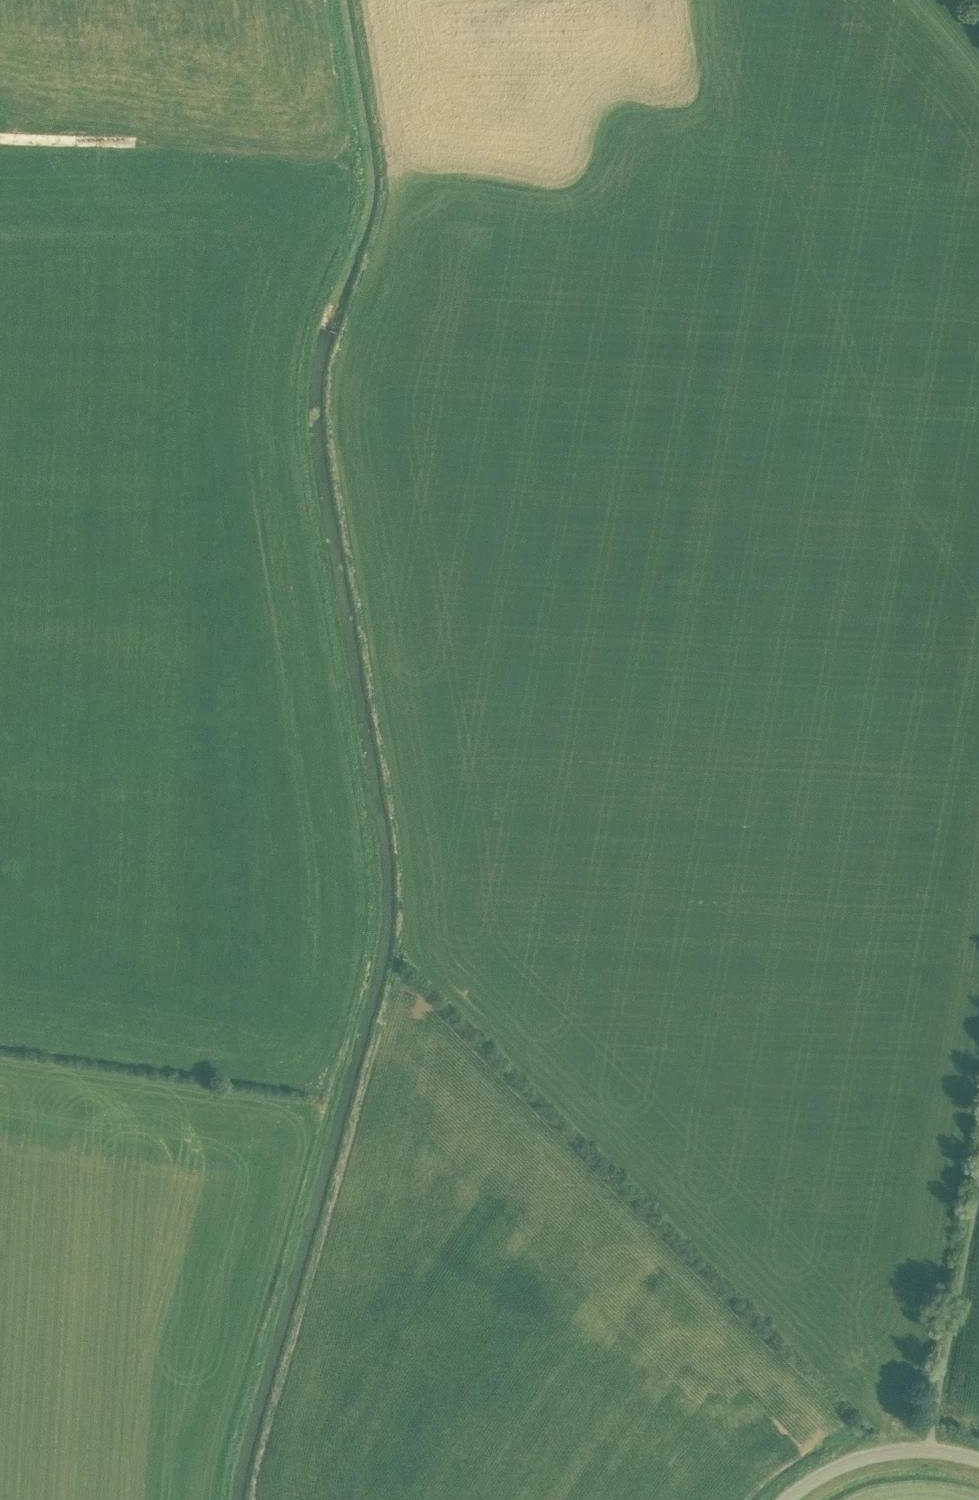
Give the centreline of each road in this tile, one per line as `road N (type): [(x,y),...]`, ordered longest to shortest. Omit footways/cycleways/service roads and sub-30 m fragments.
road 1 (unclassified): [(928,1452),(859,1460),(786,1499)]

